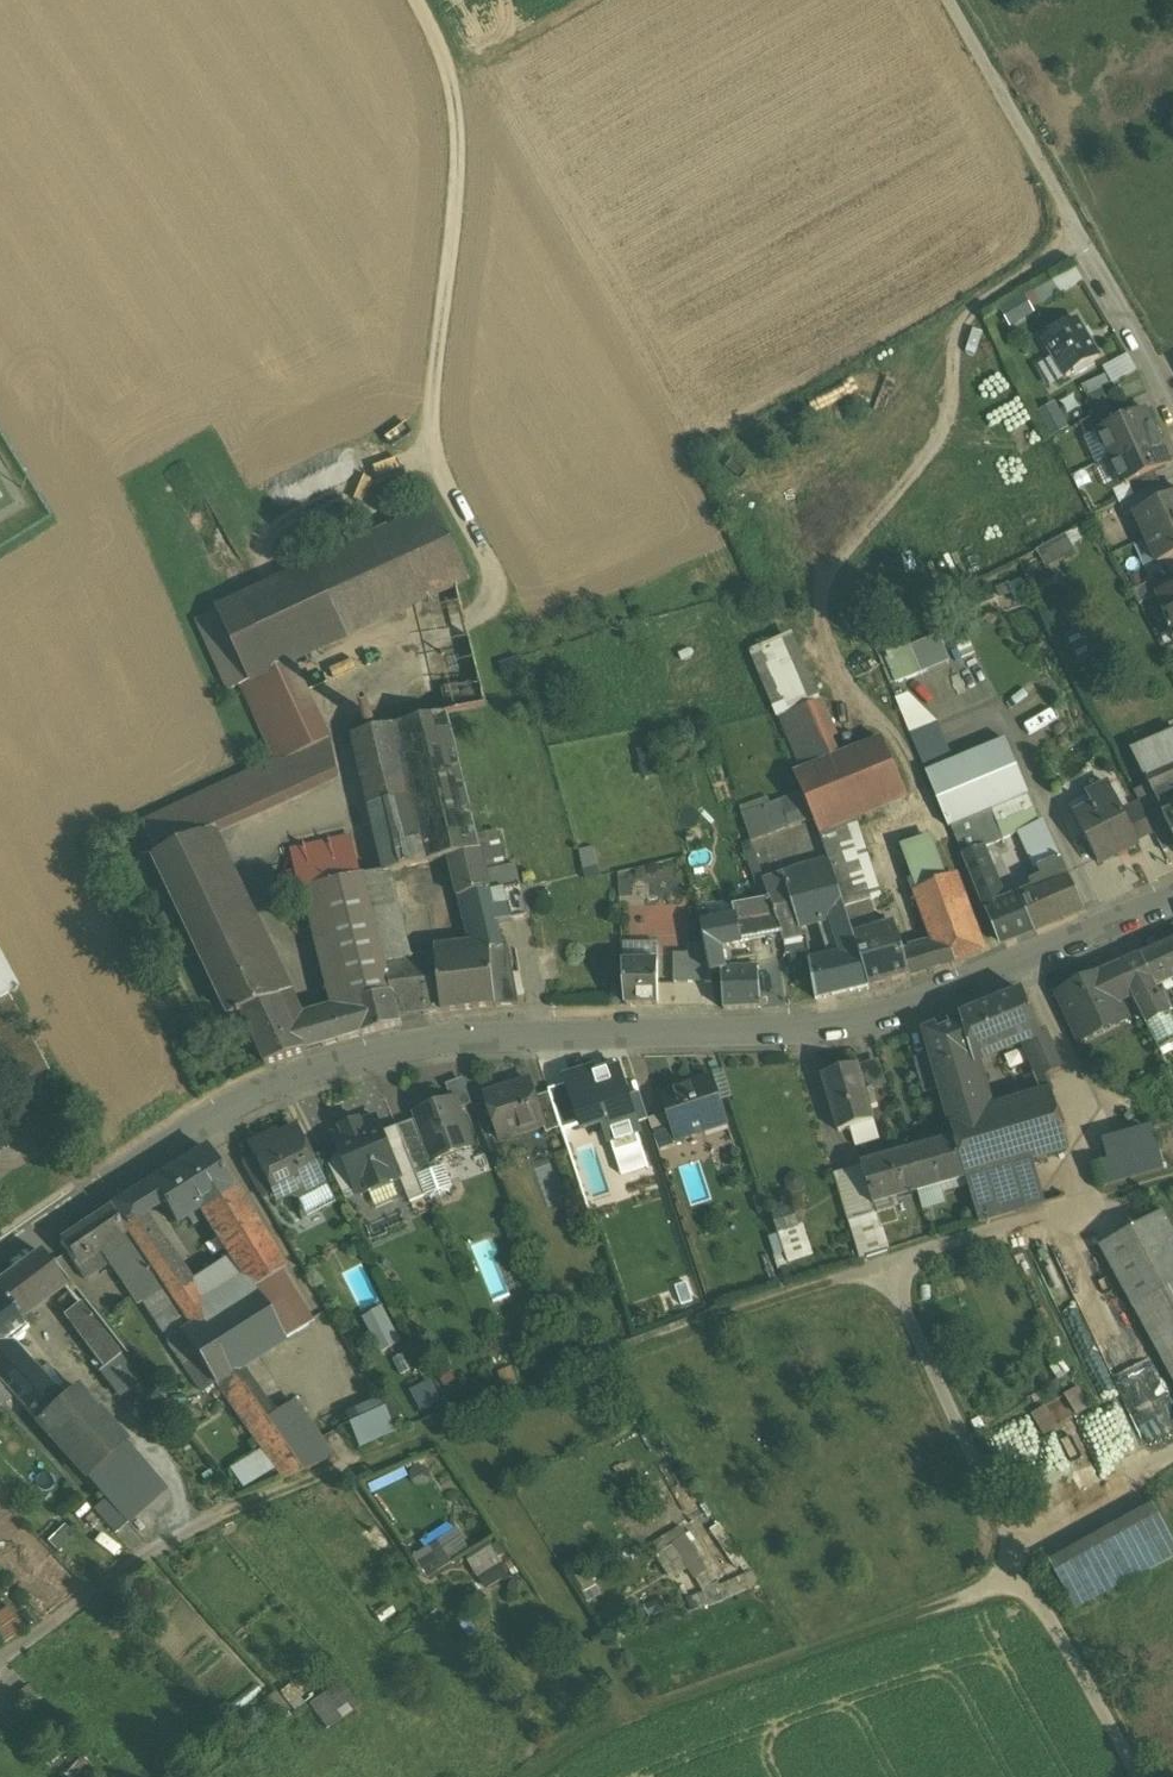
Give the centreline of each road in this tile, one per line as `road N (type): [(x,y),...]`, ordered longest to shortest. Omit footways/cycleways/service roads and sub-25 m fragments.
road 1 (residential): [(1172,897),(914,1005),(783,1033),(561,1034),(417,1044),(256,1088),(136,1160),(0,1258)]
road 2 (track): [(217,1516),(560,1378),(884,1266)]
road 3 (track): [(1024,1578),(647,1717),(564,1755),(536,1776)]
road 4 (unclassified): [(1082,241),(946,0)]
road 5 (unclassified): [(0,1664),(217,1516)]
road 6 (residential): [(1172,400),(1082,241)]

